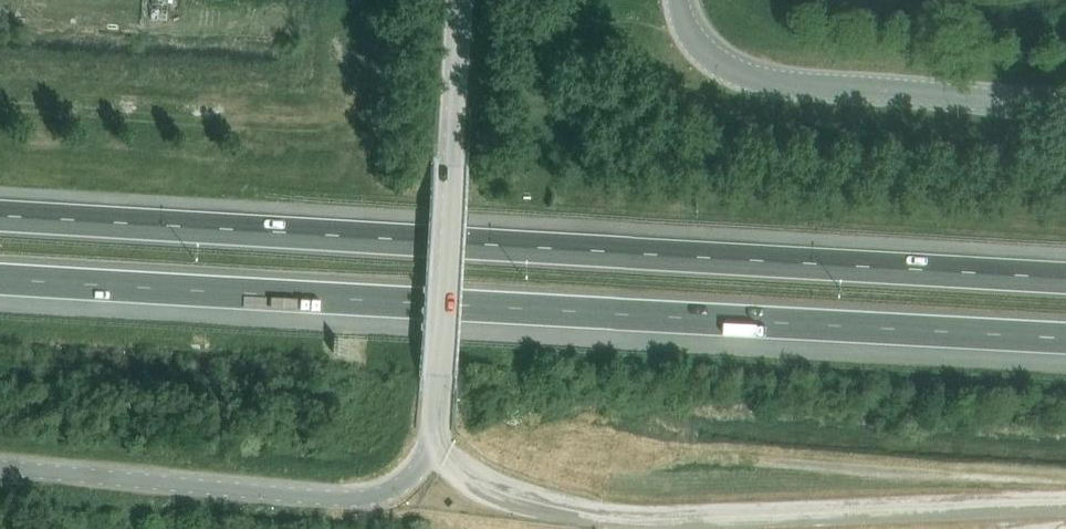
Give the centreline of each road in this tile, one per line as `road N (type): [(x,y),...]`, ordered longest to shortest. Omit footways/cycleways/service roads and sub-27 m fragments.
road 1 (motorway): [(1065,278),(0,215)]
road 2 (motorway): [(0,279),(1065,338)]
road 3 (tertiary): [(438,382),(425,462),(381,496),(0,468)]
road 4 (tertiary): [(1065,103),(750,79),(705,56),(680,0)]
road 5 (tertiary): [(438,382),(460,0)]

